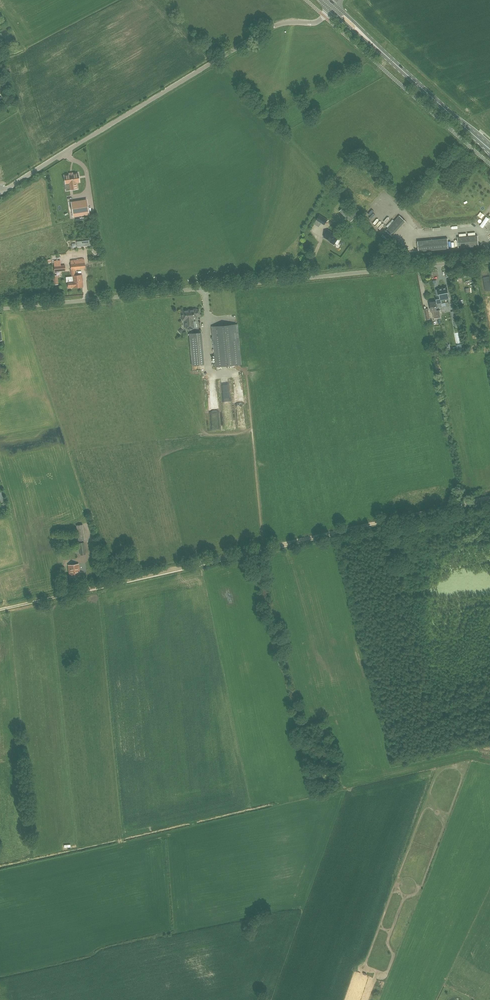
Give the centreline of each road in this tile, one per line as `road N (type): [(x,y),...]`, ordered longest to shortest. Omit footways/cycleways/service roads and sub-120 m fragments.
road 1 (unclassified): [(0,308),(489,259)]
road 2 (track): [(70,594),(489,495)]
road 3 (unclassified): [(0,192),(268,30),(317,23),(333,7)]
road 4 (secondary): [(489,149),(333,7)]

